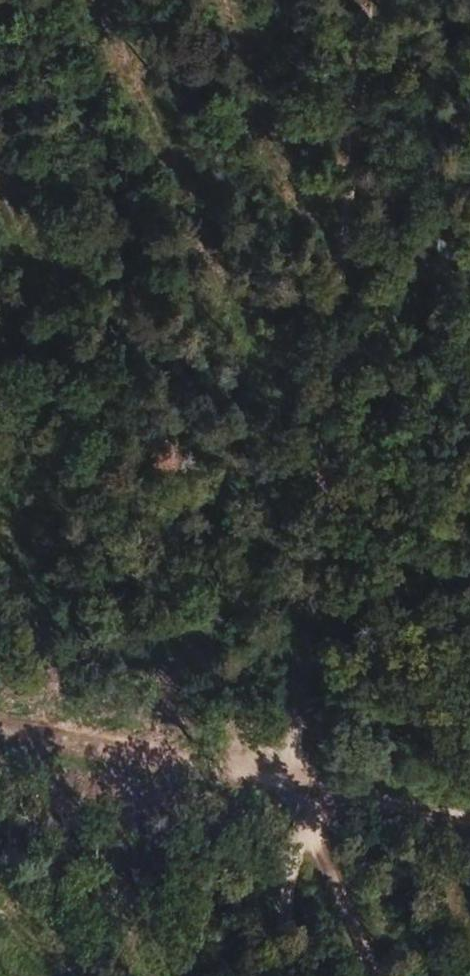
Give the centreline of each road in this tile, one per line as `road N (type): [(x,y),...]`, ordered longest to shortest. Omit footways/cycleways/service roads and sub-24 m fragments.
road 1 (track): [(368,0),(293,788)]
road 2 (track): [(0,411),(293,788)]
road 3 (track): [(293,788),(372,975)]
road 4 (track): [(293,788),(276,975)]
road 5 (track): [(293,788),(469,821)]

